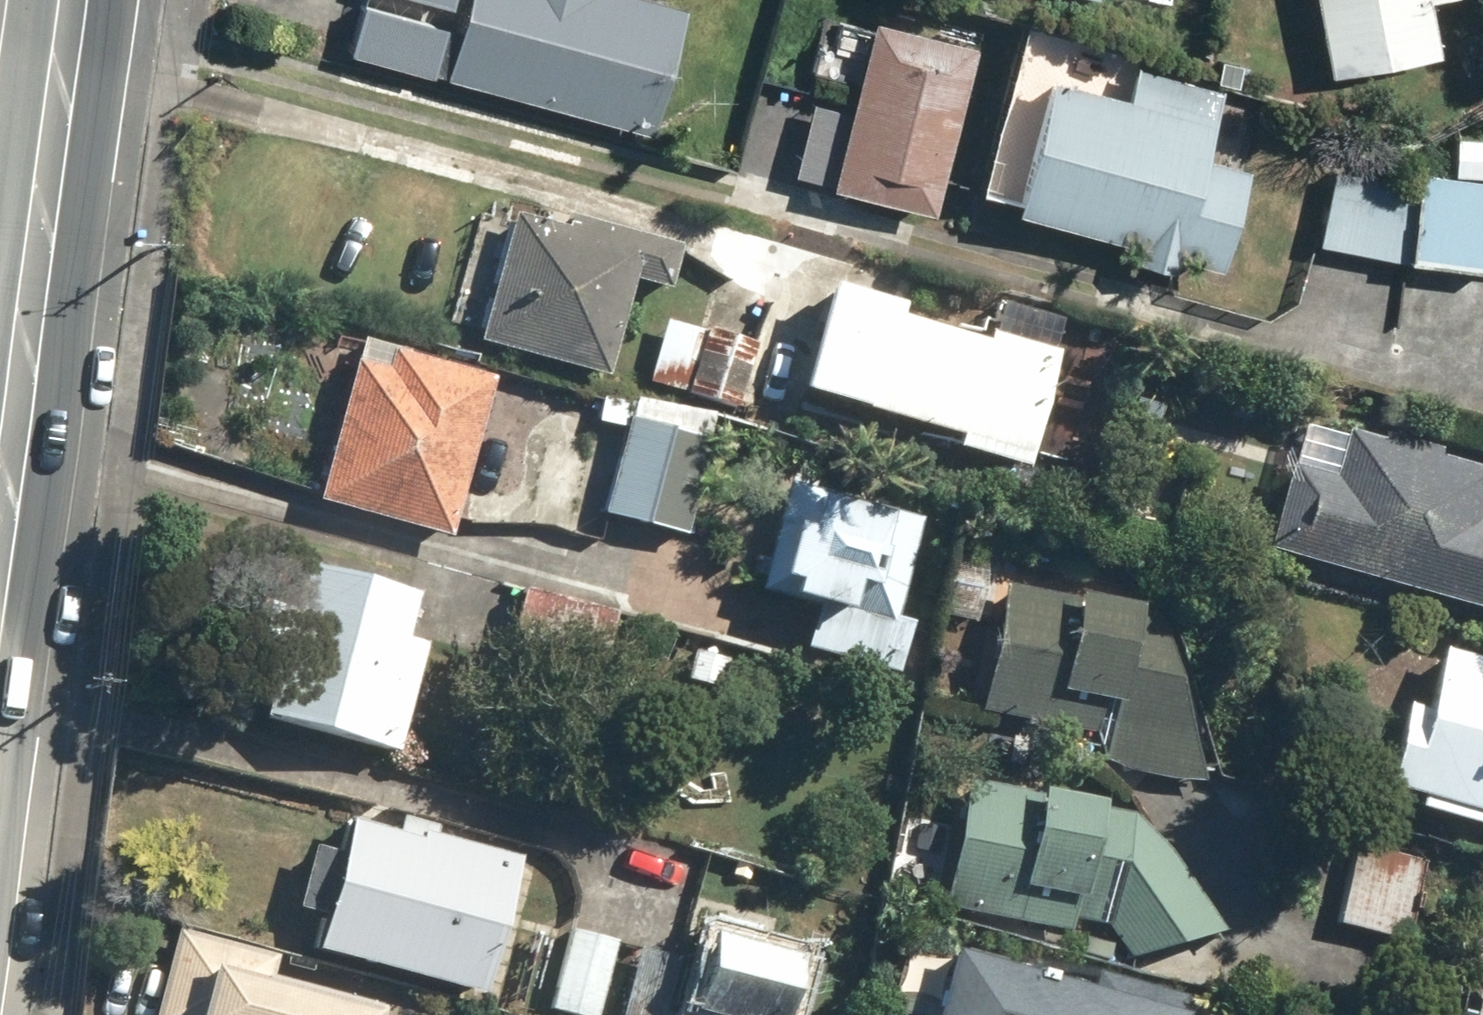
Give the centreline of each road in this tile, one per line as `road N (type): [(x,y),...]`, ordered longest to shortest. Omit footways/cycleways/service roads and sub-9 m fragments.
road 1 (secondary): [(70,0),(0,515)]

